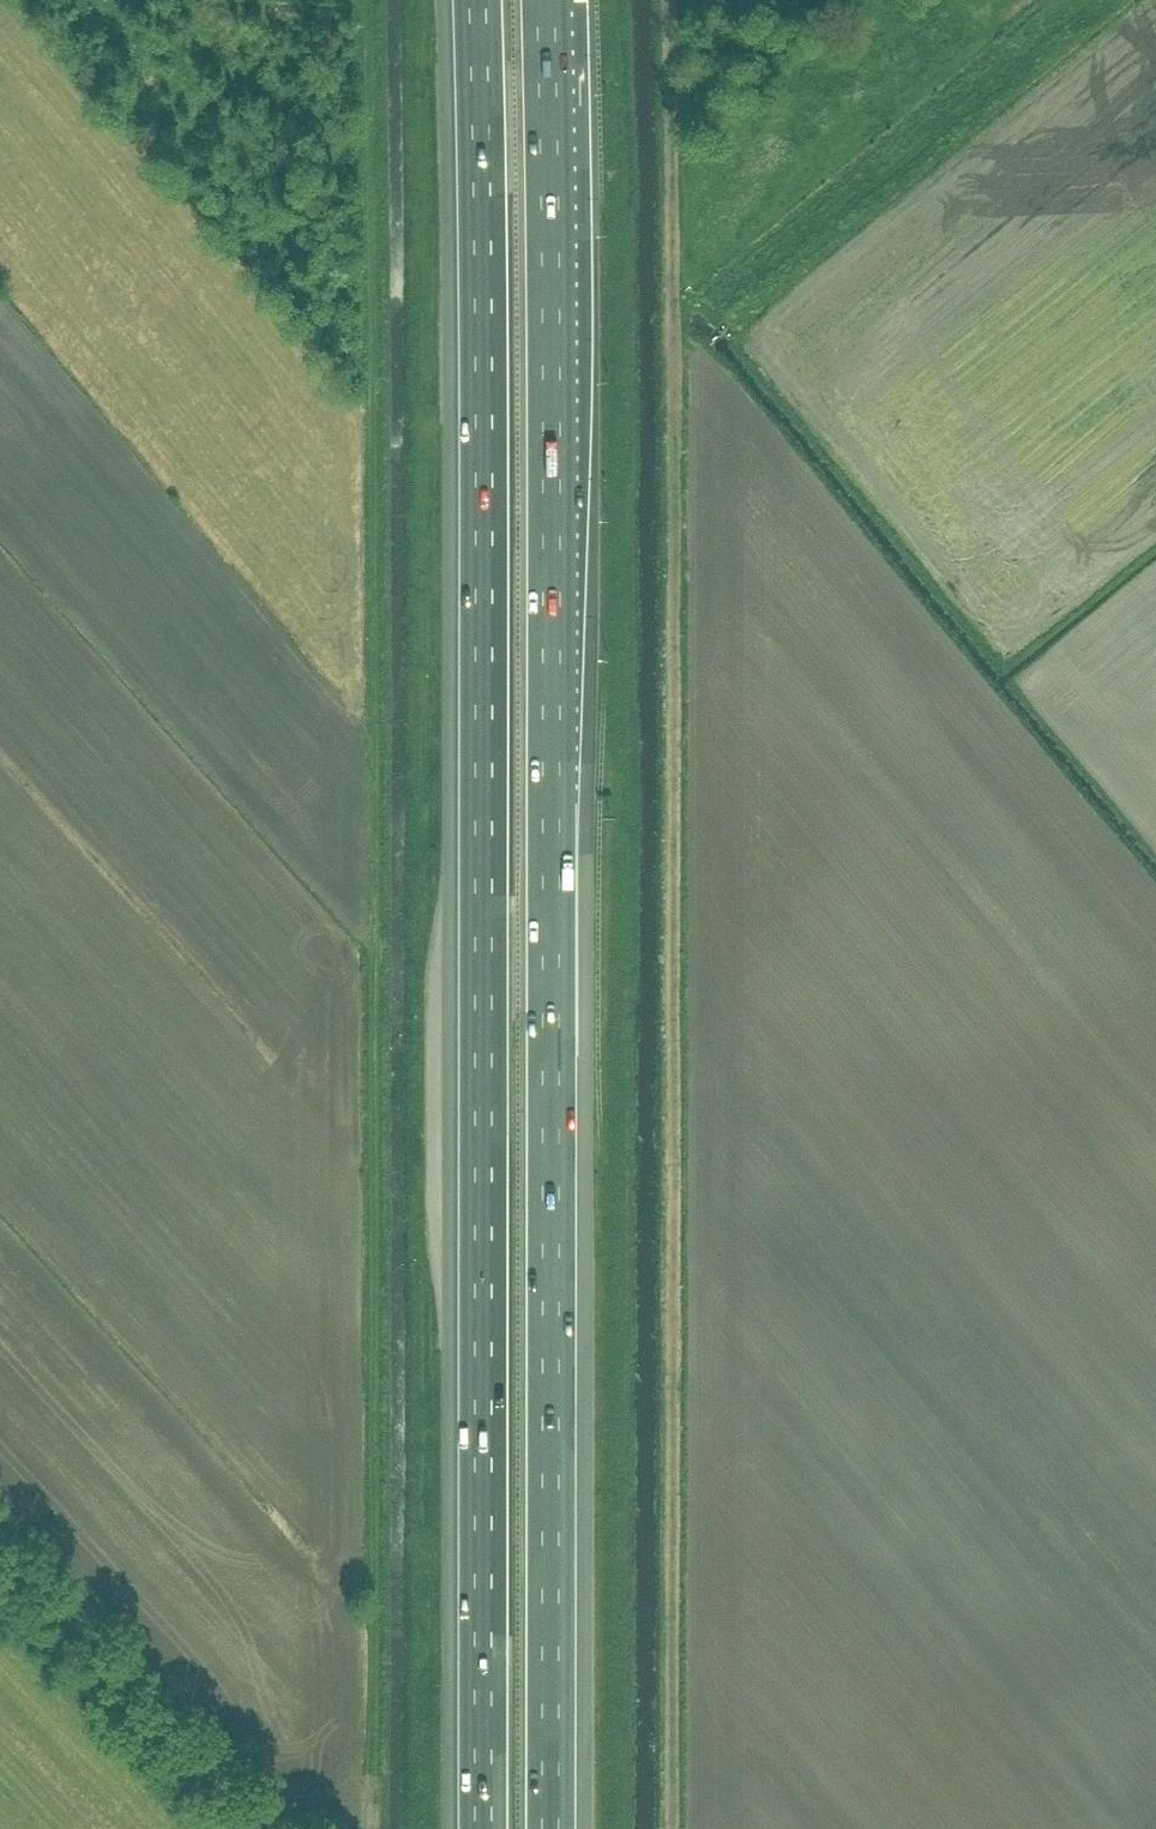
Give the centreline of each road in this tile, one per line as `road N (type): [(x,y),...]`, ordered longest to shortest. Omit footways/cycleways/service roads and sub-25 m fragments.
road 1 (motorway): [(556,1828),(546,0)]
road 2 (motorway): [(478,0),(484,1828)]
road 3 (unclassified): [(261,1828),(0,1545)]

